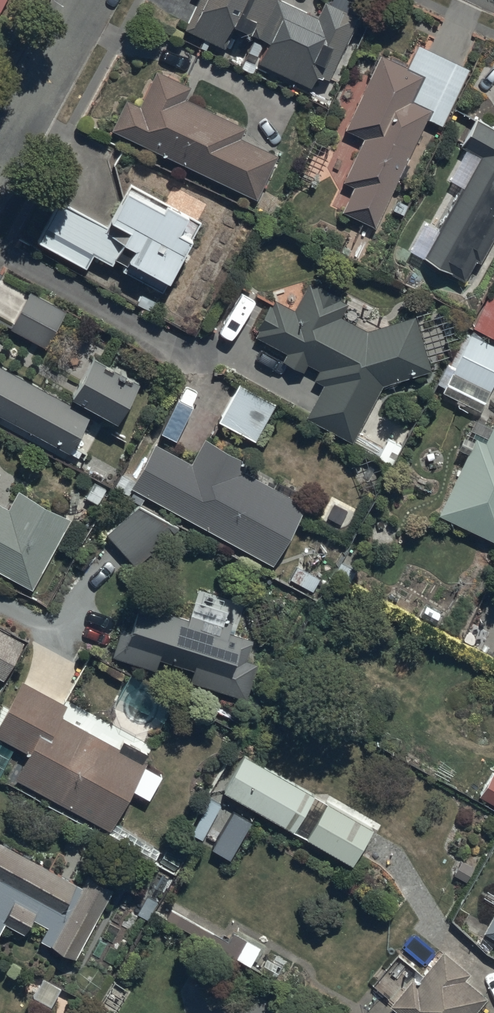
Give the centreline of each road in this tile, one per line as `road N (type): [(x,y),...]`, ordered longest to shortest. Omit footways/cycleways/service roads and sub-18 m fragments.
road 1 (residential): [(0,158),(89,0)]

